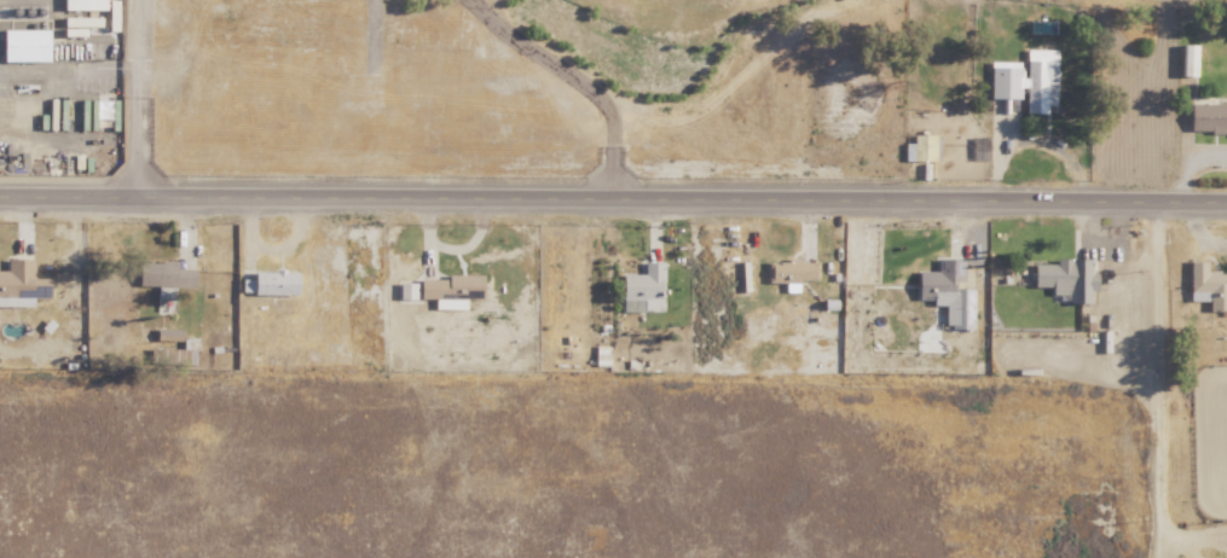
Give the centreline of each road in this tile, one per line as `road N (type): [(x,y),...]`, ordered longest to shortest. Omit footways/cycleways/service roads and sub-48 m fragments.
road 1 (tertiary): [(1226,201),(0,194)]
road 2 (track): [(1152,200),(1152,535)]

